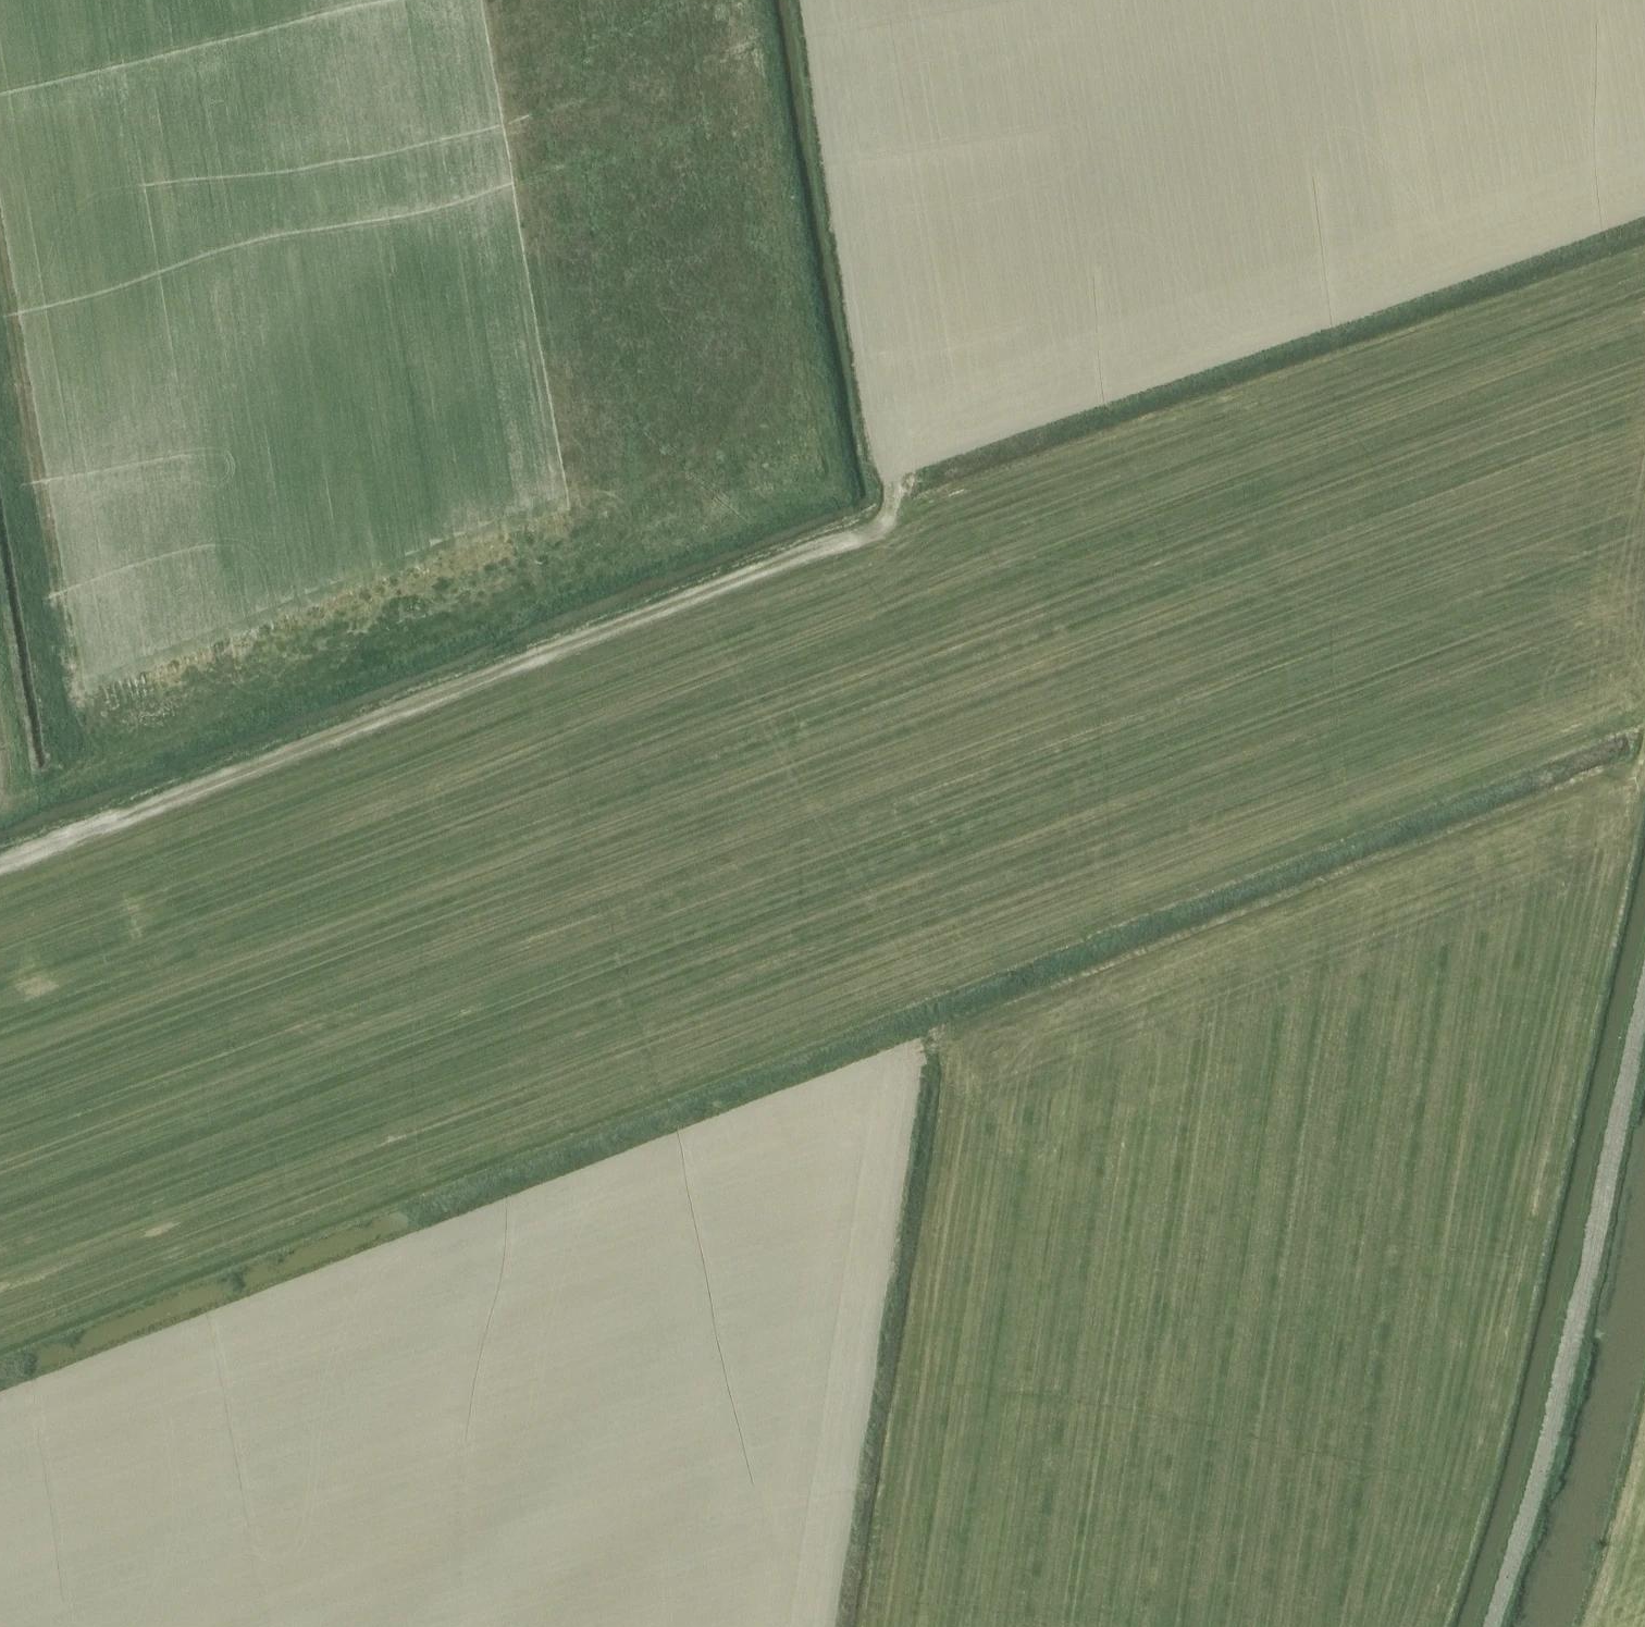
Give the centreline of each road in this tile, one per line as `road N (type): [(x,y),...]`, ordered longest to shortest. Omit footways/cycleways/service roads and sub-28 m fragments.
road 1 (track): [(1492,1626),(1546,1468),(1644,1021)]

